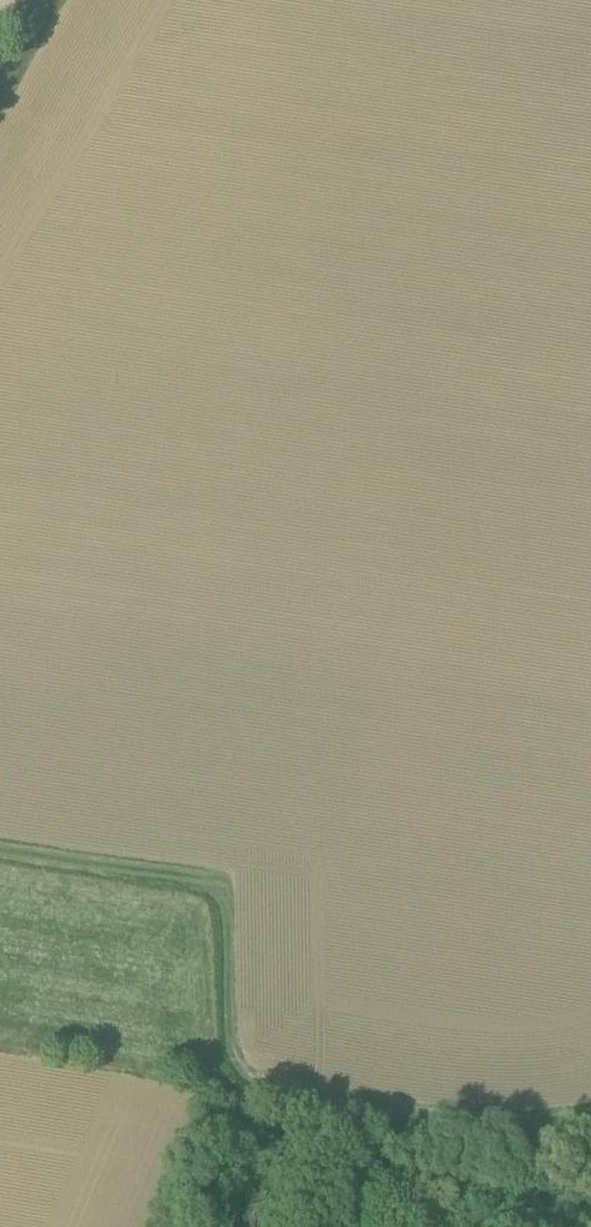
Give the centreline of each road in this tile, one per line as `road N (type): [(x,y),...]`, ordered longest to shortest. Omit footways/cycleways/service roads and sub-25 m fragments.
road 1 (track): [(0,849),(205,882),(225,902),(231,1056),(243,1086),(564,1132),(590,1126)]

